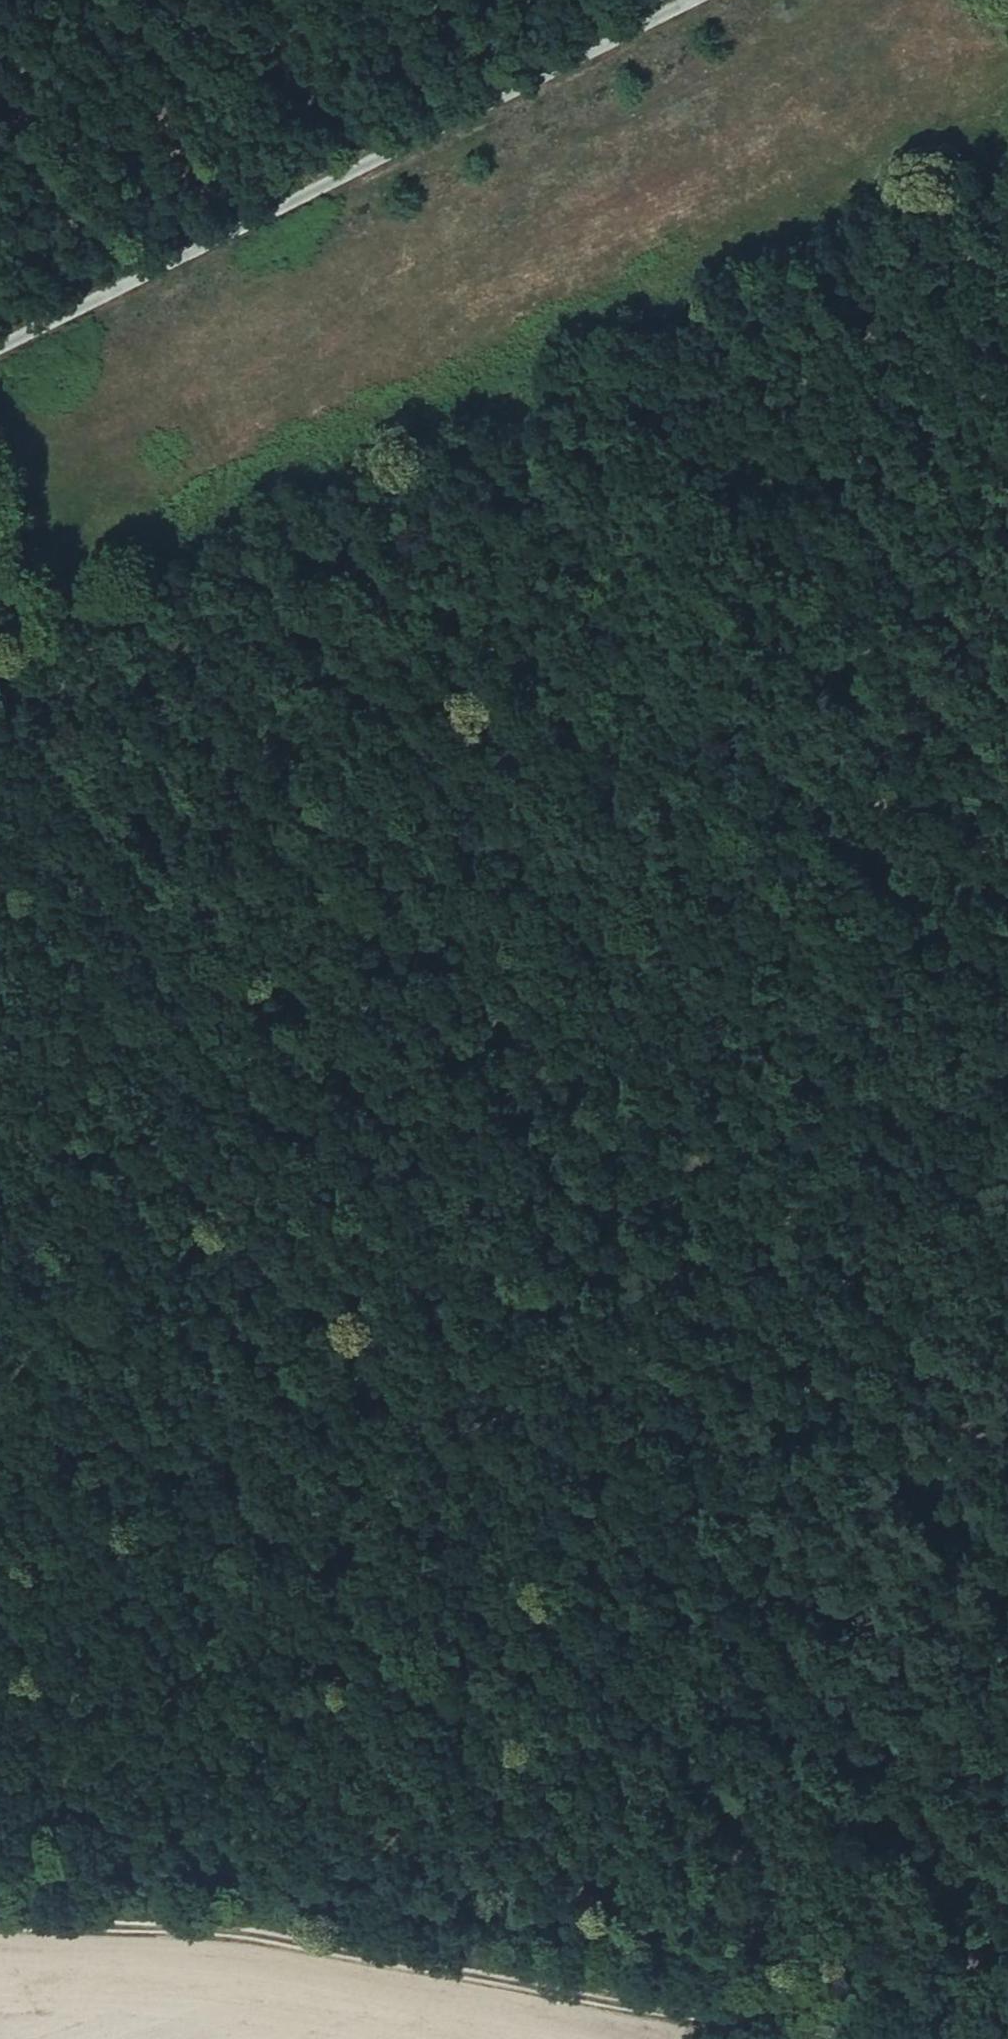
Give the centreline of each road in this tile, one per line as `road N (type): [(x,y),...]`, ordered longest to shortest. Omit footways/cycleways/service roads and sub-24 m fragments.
road 1 (track): [(838,2038),(232,1928),(0,1924)]
road 2 (track): [(685,0),(0,352)]

